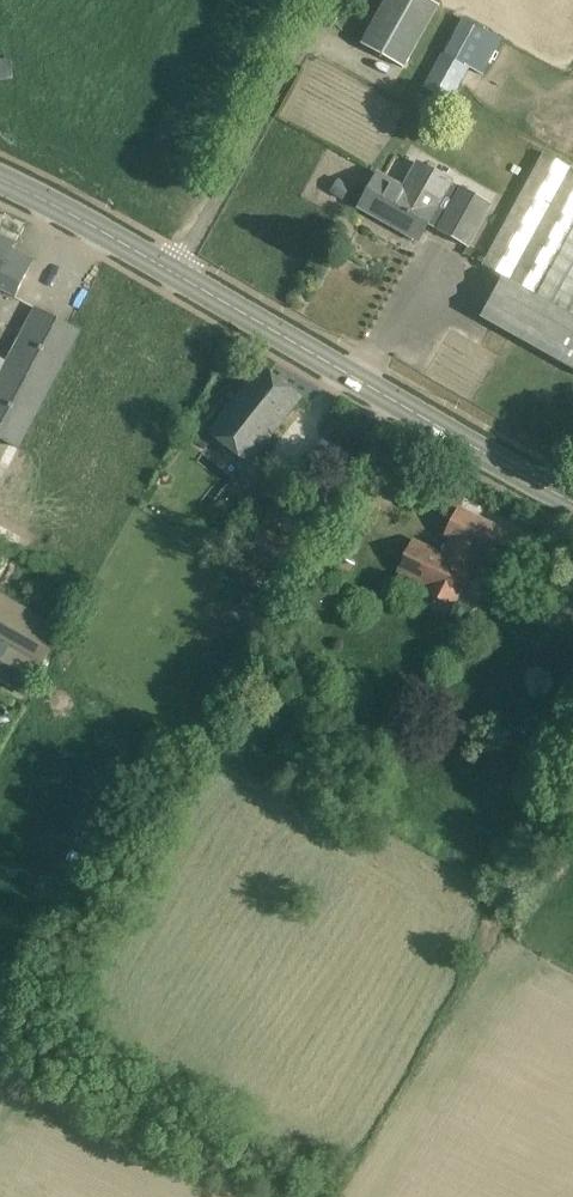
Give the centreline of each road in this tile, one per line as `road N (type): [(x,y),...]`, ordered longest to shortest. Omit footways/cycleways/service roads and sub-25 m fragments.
road 1 (secondary): [(572,502),(176,278)]
road 2 (unclassified): [(176,278),(332,0)]
road 3 (secondary): [(176,278),(0,179)]

